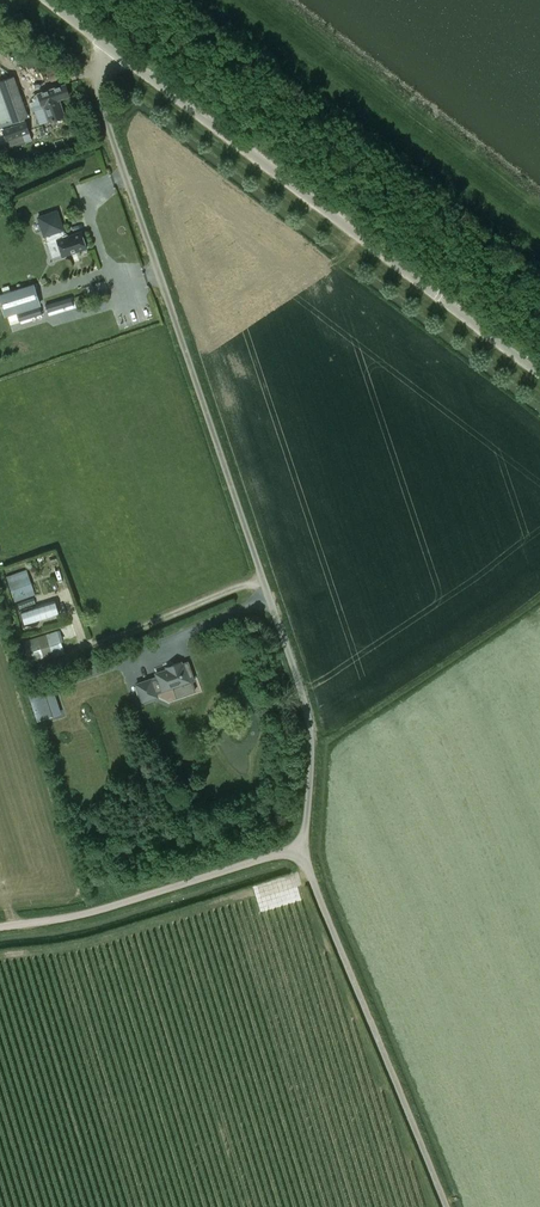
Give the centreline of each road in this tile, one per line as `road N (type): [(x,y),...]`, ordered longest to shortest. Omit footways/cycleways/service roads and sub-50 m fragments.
road 1 (unclassified): [(301,849),(313,753),(307,712),(104,115),(100,71),(114,52)]
road 2 (unclassified): [(539,373),(114,52)]
road 3 (unclassified): [(444,1206),(301,849)]
road 4 (unclassified): [(0,927),(71,919),(301,849)]

